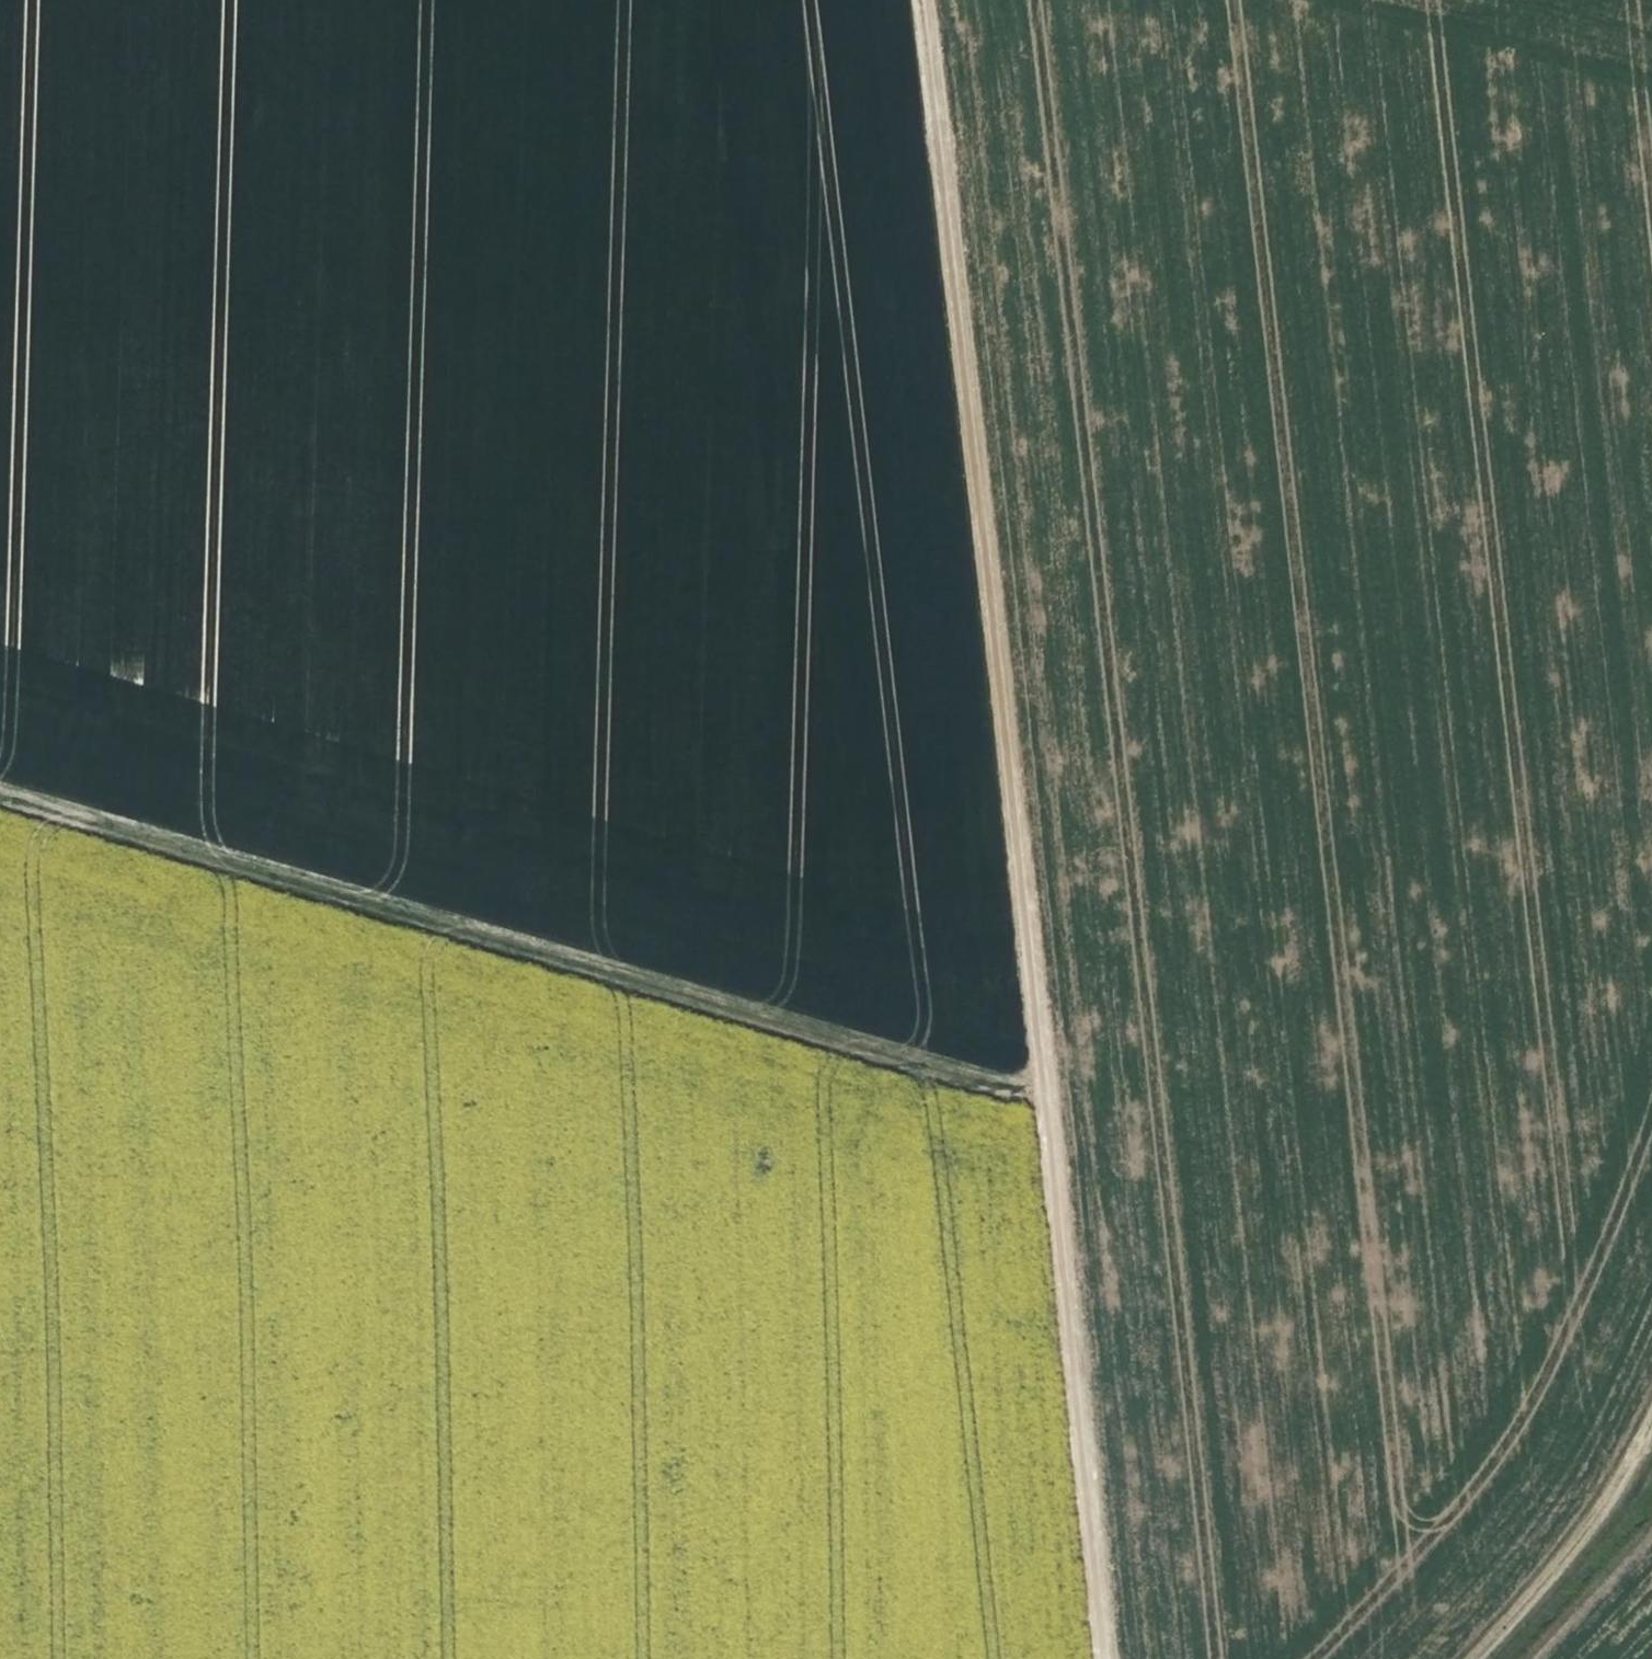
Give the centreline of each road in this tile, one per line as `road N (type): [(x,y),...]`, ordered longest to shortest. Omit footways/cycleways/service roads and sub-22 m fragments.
road 1 (track): [(1097,1658),(921,0)]
road 2 (track): [(0,808),(1039,1112)]
road 3 (track): [(1651,1392),(1589,1520),(1460,1658)]

